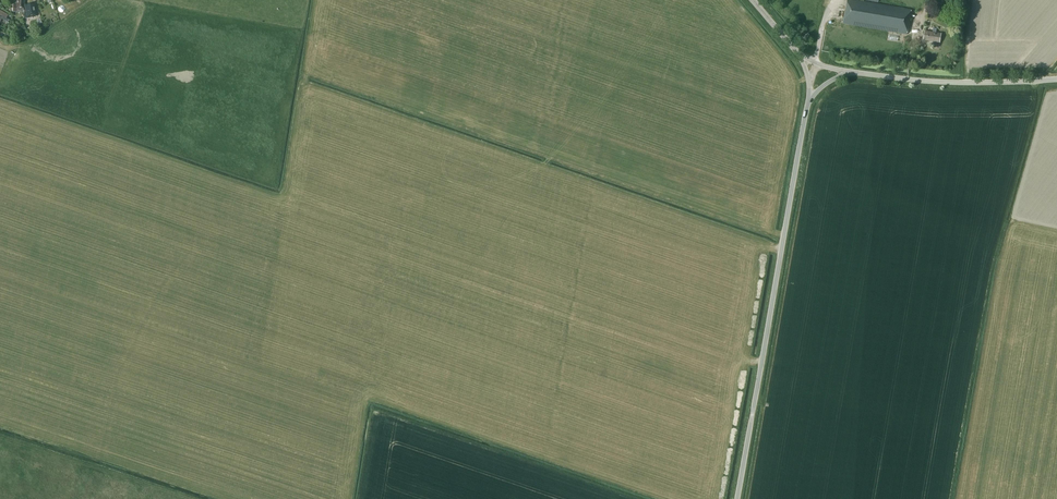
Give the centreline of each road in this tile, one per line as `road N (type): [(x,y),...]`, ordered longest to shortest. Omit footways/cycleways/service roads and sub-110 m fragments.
road 1 (tertiary): [(738,498),(808,102)]
road 2 (tertiary): [(1056,80),(951,84),(851,72)]

